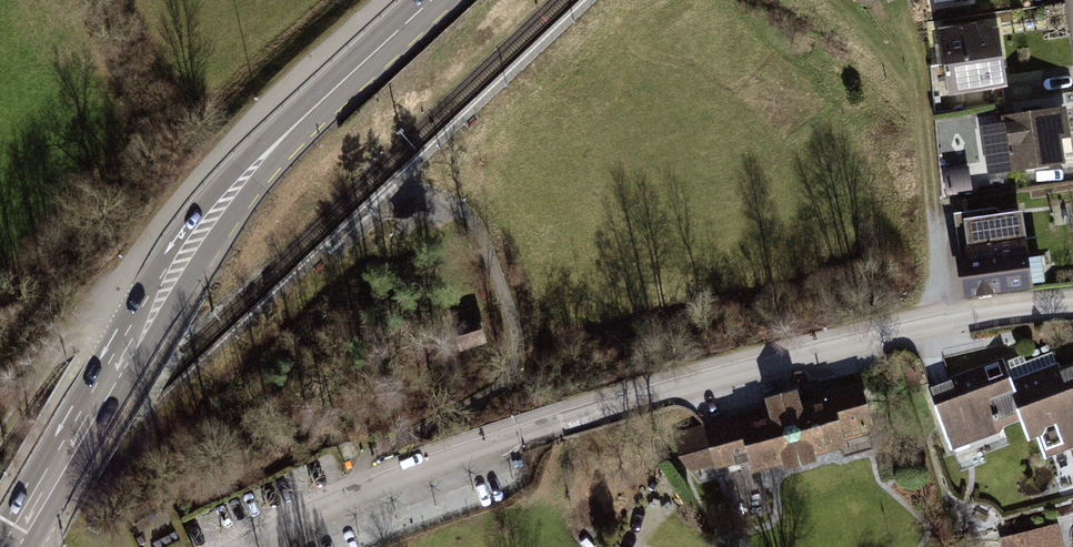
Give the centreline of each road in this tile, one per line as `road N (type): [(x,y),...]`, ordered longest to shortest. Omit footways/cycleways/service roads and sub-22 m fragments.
road 1 (unclassified): [(1072,308),(908,334),(664,394),(432,467),(247,546)]
road 2 (primary): [(10,546),(210,221),(254,168),(432,0)]
road 3 (track): [(125,357),(91,345),(65,347),(0,432)]

